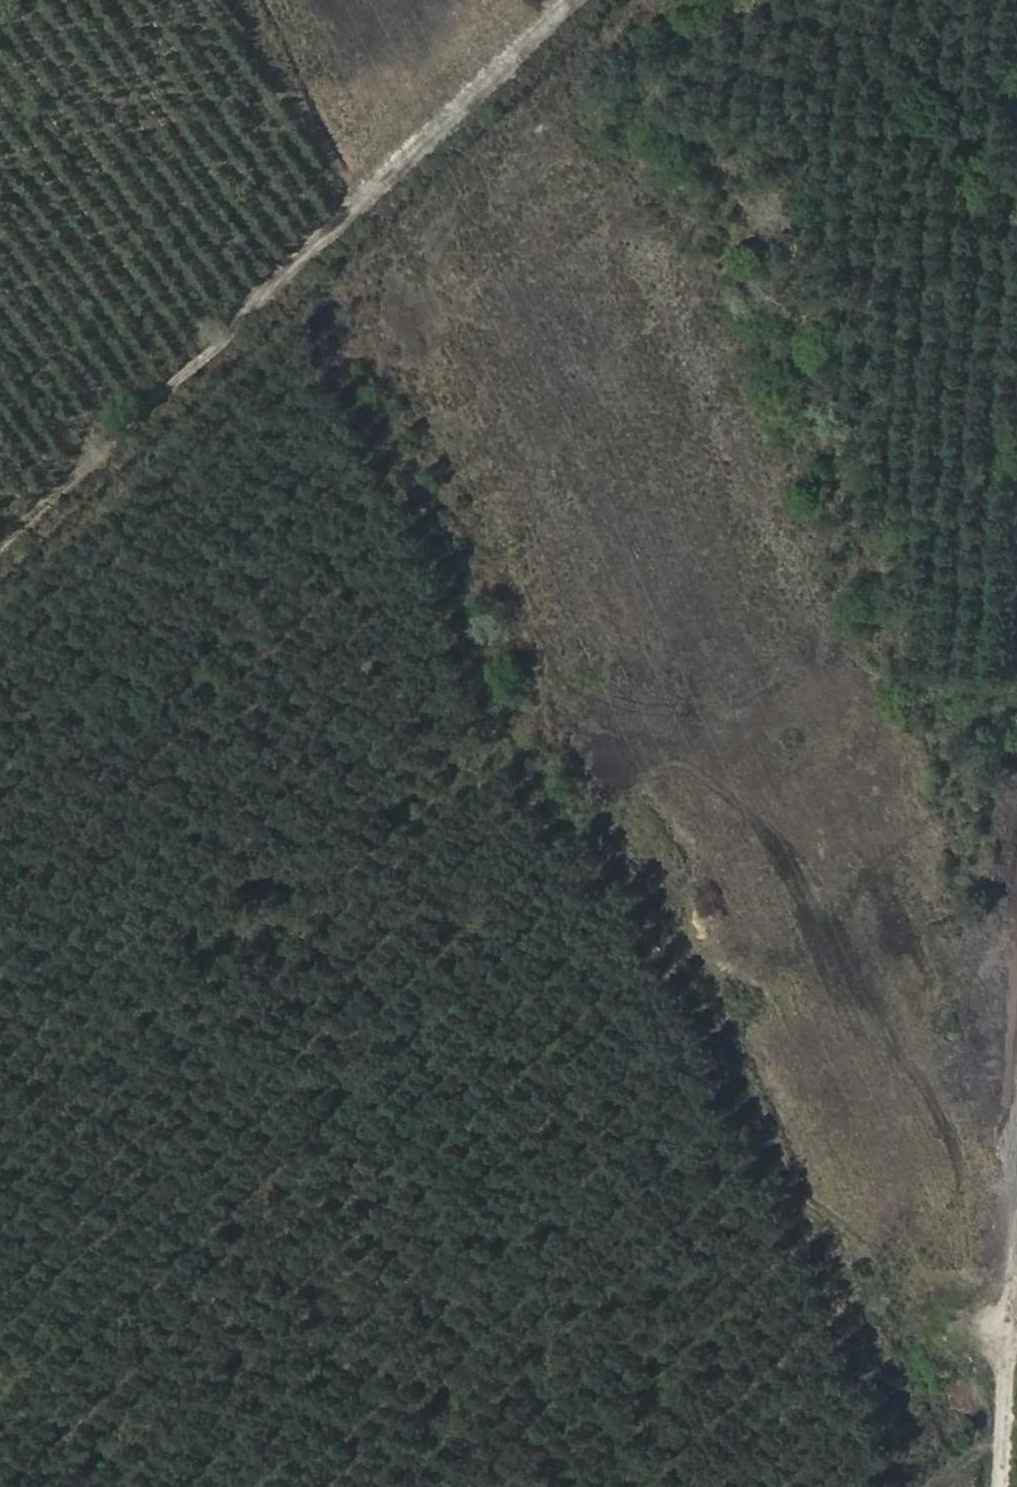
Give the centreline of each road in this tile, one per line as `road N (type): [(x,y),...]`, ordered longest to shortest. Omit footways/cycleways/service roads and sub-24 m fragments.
road 1 (track): [(0,563),(600,0)]
road 2 (track): [(1000,1486),(1016,1259)]

